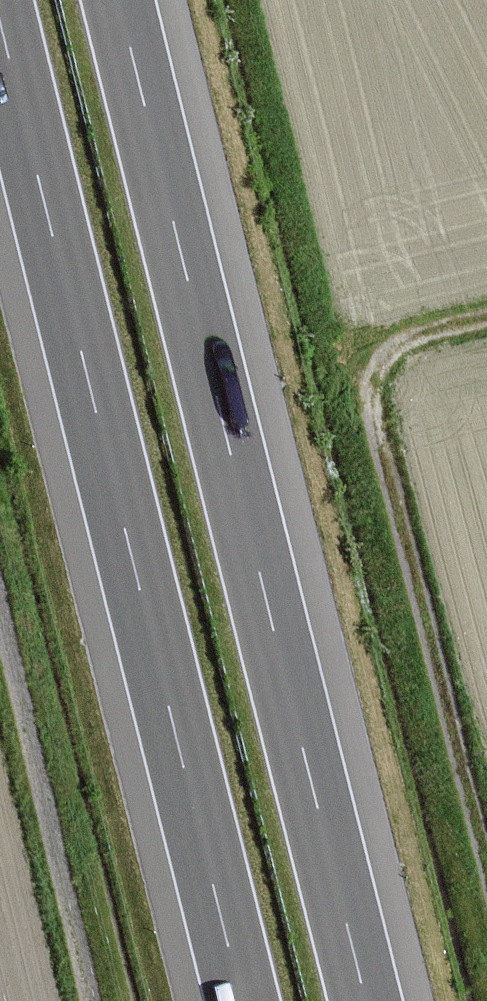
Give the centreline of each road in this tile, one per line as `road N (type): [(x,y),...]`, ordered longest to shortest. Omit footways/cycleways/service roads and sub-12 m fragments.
road 1 (motorway): [(367,1000),(119,0)]
road 2 (motorway): [(0,22),(242,1000)]
road 3 (track): [(486,315),(384,347),(367,394),(486,893)]
road 4 (unclassified): [(92,1000),(0,630)]

